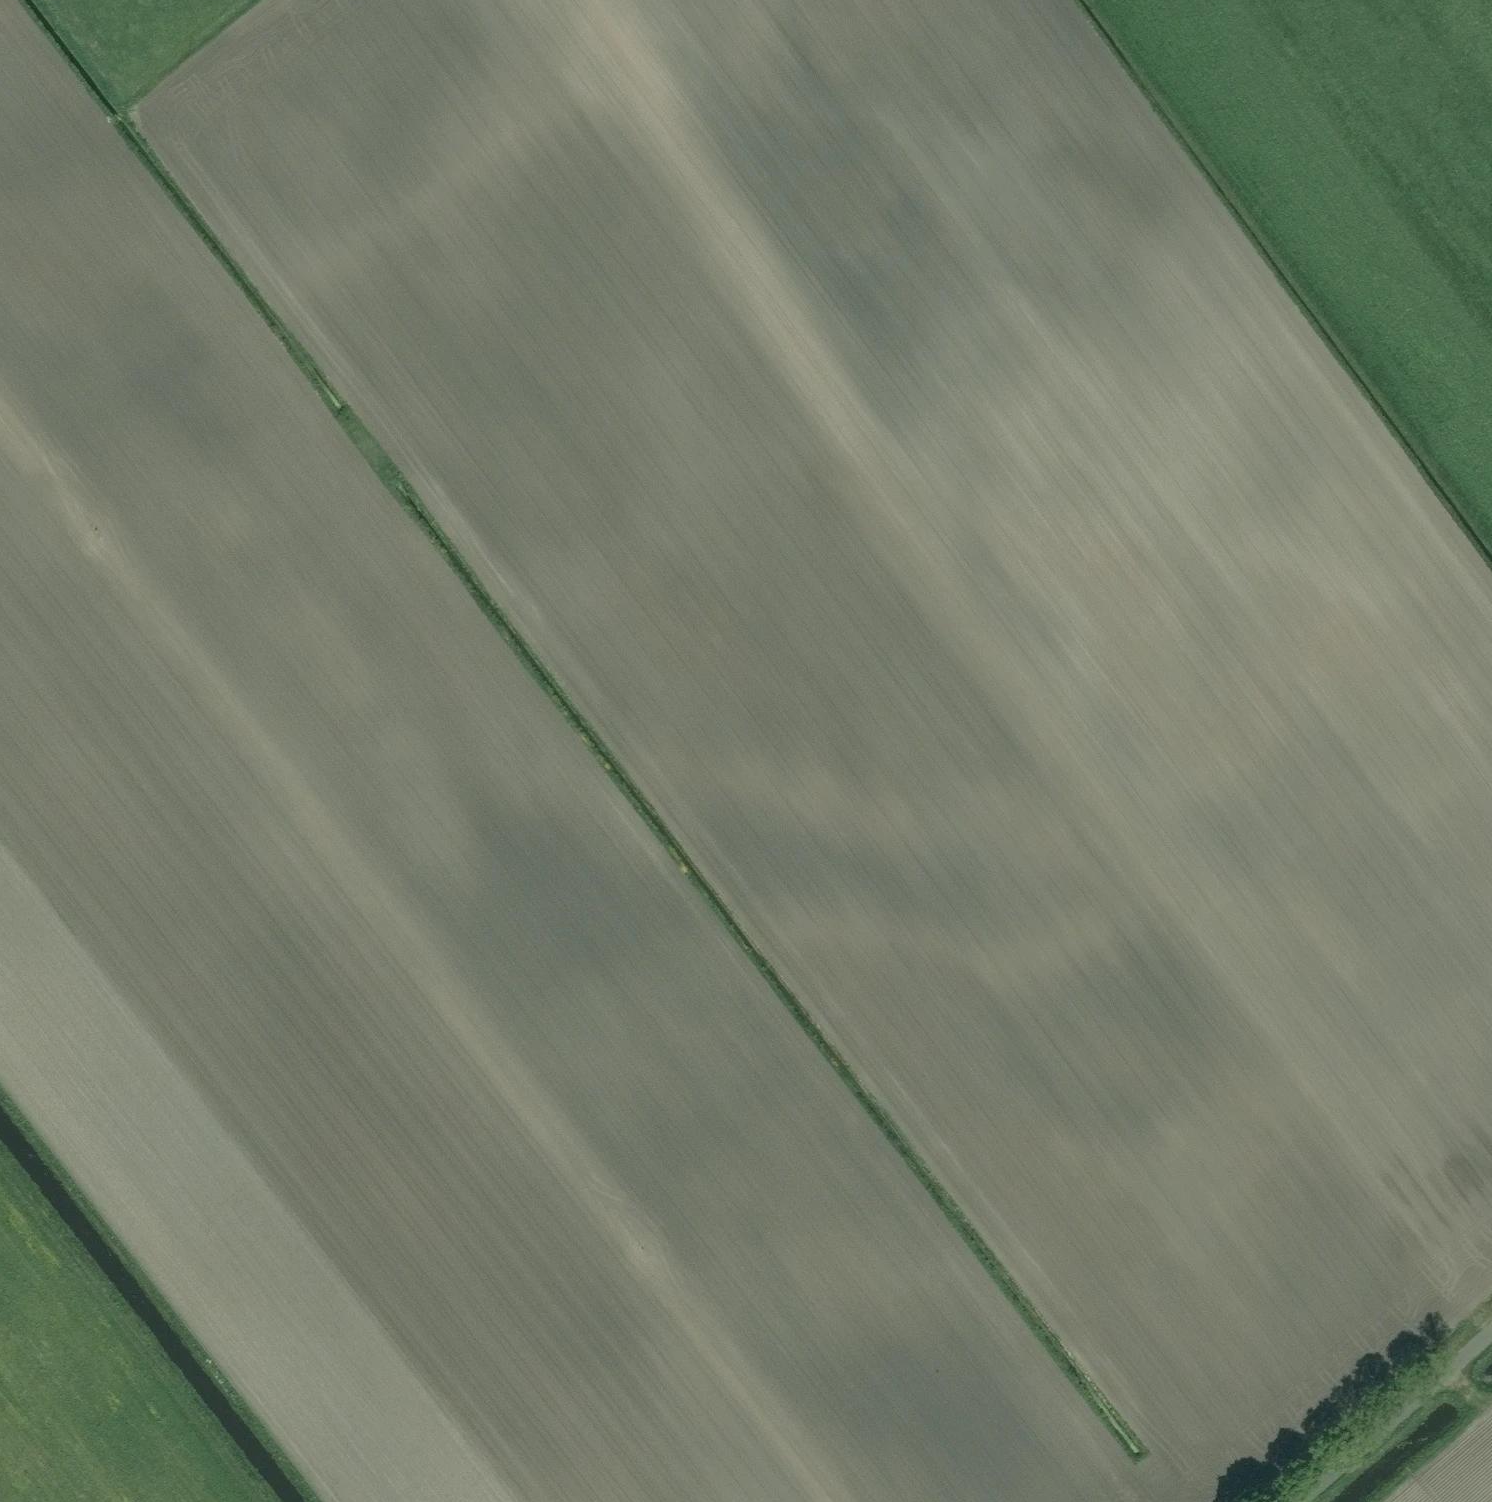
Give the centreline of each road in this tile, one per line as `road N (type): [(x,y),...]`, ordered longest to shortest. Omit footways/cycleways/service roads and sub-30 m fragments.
road 1 (unclassified): [(1301,1501),(1491,1335)]

